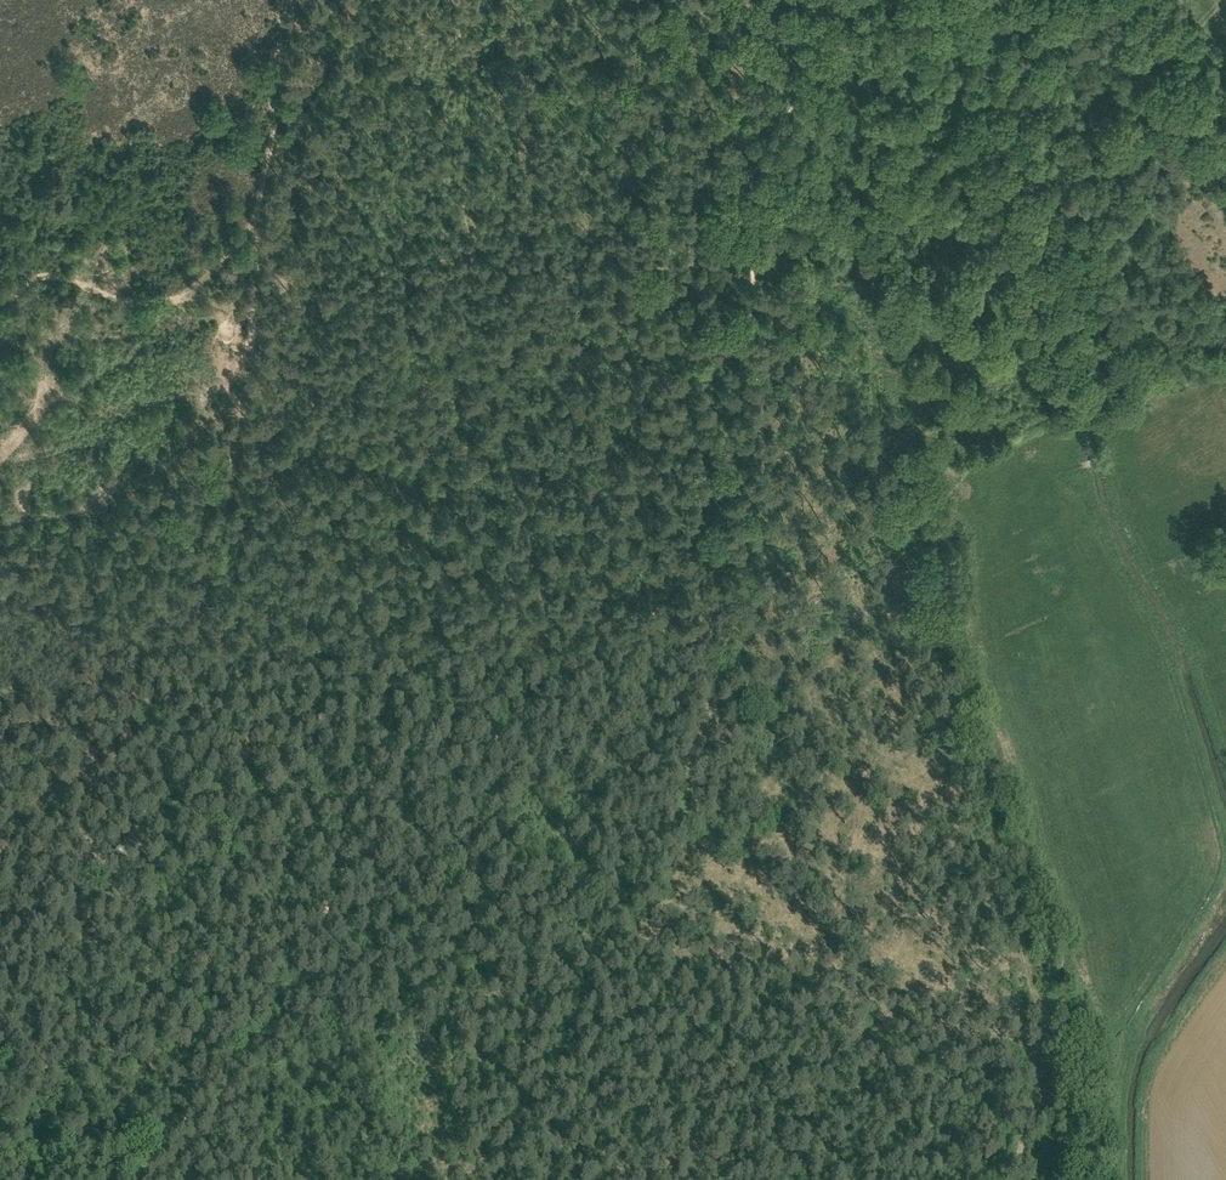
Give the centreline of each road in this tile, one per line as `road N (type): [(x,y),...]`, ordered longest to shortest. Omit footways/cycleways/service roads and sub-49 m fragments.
road 1 (track): [(242,324),(184,622),(49,843),(0,904)]
road 2 (track): [(0,295),(50,272),(119,301),(172,305),(259,230),(275,0)]

